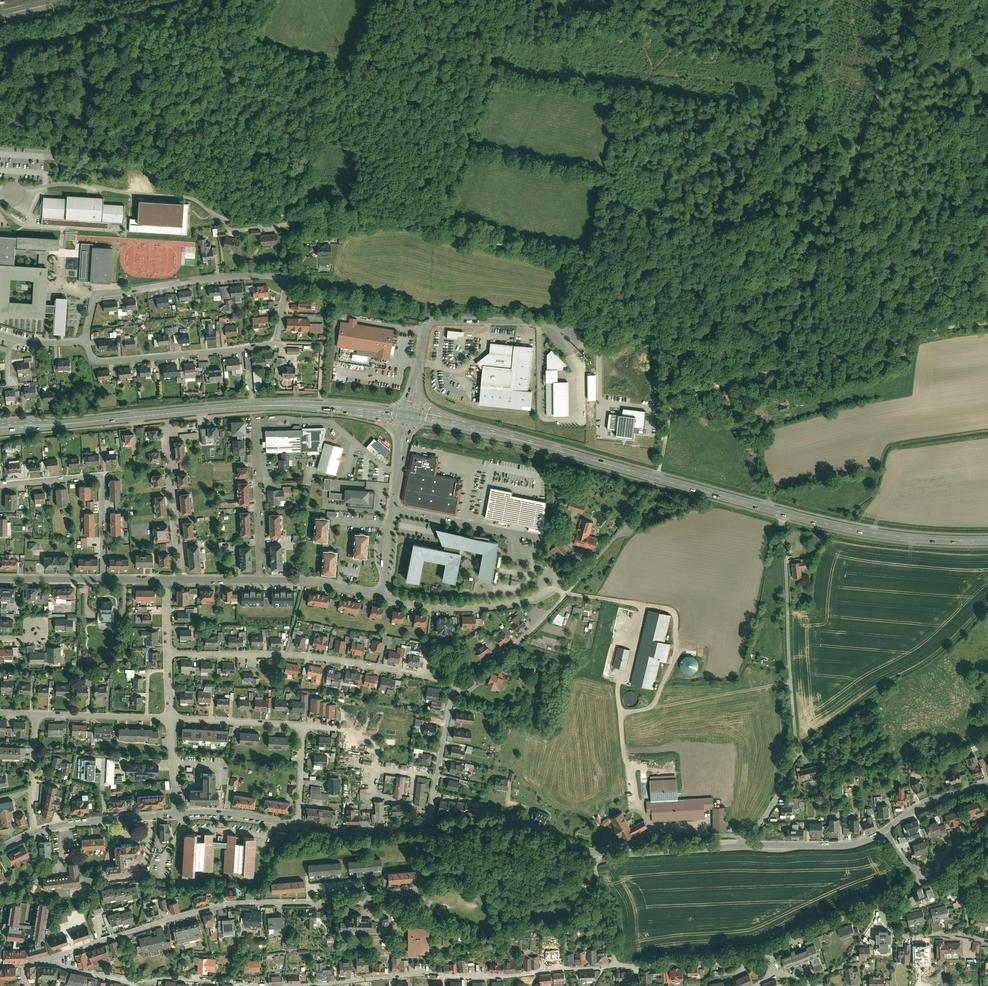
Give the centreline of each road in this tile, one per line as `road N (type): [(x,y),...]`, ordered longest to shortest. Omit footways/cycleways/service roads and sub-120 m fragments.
road 1 (residential): [(48,958),(217,906),(354,901),(593,866)]
road 2 (track): [(301,216),(421,224),(580,263),(631,288),(658,316),(667,348),(670,412),(656,478)]
road 3 (residential): [(125,978),(277,985),(615,961)]
road 4 (residential): [(85,342),(99,363),(271,346),(287,284),(272,276),(229,277),(93,299)]
road 5 (residential): [(656,478),(624,530),(566,595),(453,688),(428,828)]
road 6 (track): [(780,369),(910,0)]
road 7 (primary): [(376,413),(267,406),(0,430)]
road 8 (residential): [(740,848),(776,801),(794,756),(780,512)]
road 9 (track): [(987,322),(911,334),(725,384),(670,412)]
road 10 (track): [(794,756),(920,672),(987,610)]
road 11 (unclassified): [(11,191),(65,184),(190,198),(218,218)]
road 12 (primary): [(987,541),(867,533),(780,512)]
road 13 (residential): [(0,486),(100,476),(104,580)]
road 14 (residential): [(415,381),(424,330),(435,319),(529,321),(567,338)]
road 15 (primary): [(656,478),(464,428)]
road 16 (residential): [(252,656),(420,676),(432,671)]
road 17 (residential): [(428,828),(514,825),(596,854)]
road 18 (track): [(620,714),(789,683)]
road 19 (residential): [(387,598),(497,606),(533,598),(550,584)]
road 20 (residential): [(261,581),(257,423)]
road 21 (residential): [(615,961),(769,955)]
road 22 (residential): [(183,581),(166,432)]
road 23 (residential): [(740,848),(836,847),(884,833)]
road 24 (residential): [(34,832),(178,815)]
road 25 (residential): [(596,854),(740,848)]
road 26 (residential): [(391,509),(528,541)]
road 27 (residential): [(172,719),(35,715)]
road 28 (residential): [(296,827),(428,828)]
road 29 (residential): [(302,727),(172,719)]
road 30 (primary): [(780,512),(656,478)]
road 31 (residential): [(261,581),(387,598)]
road 32 (residential): [(987,937),(904,932),(878,902)]
road 33 (residential): [(769,955),(878,902)]

